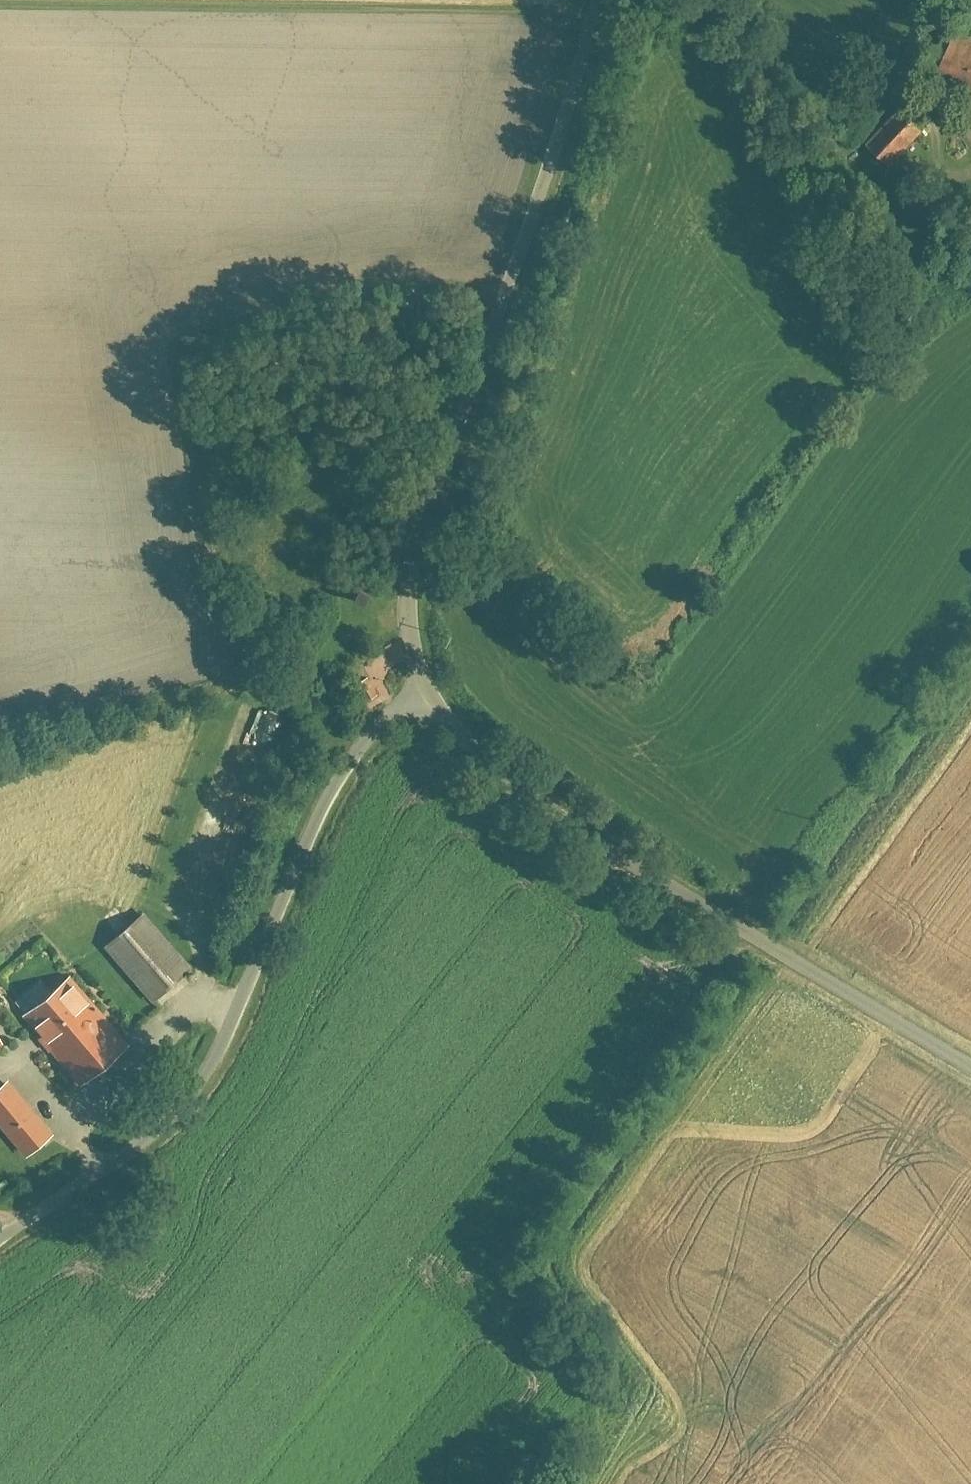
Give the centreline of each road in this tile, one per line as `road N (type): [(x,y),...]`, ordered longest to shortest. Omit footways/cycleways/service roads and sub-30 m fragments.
road 1 (residential): [(591,0),(505,294),(414,523),(405,587),(418,688)]
road 2 (residential): [(0,1238),(100,1172),(200,1082),(283,887),(347,767),(418,688)]
road 3 (residential): [(418,688),(436,716),(550,794),(970,1054)]

